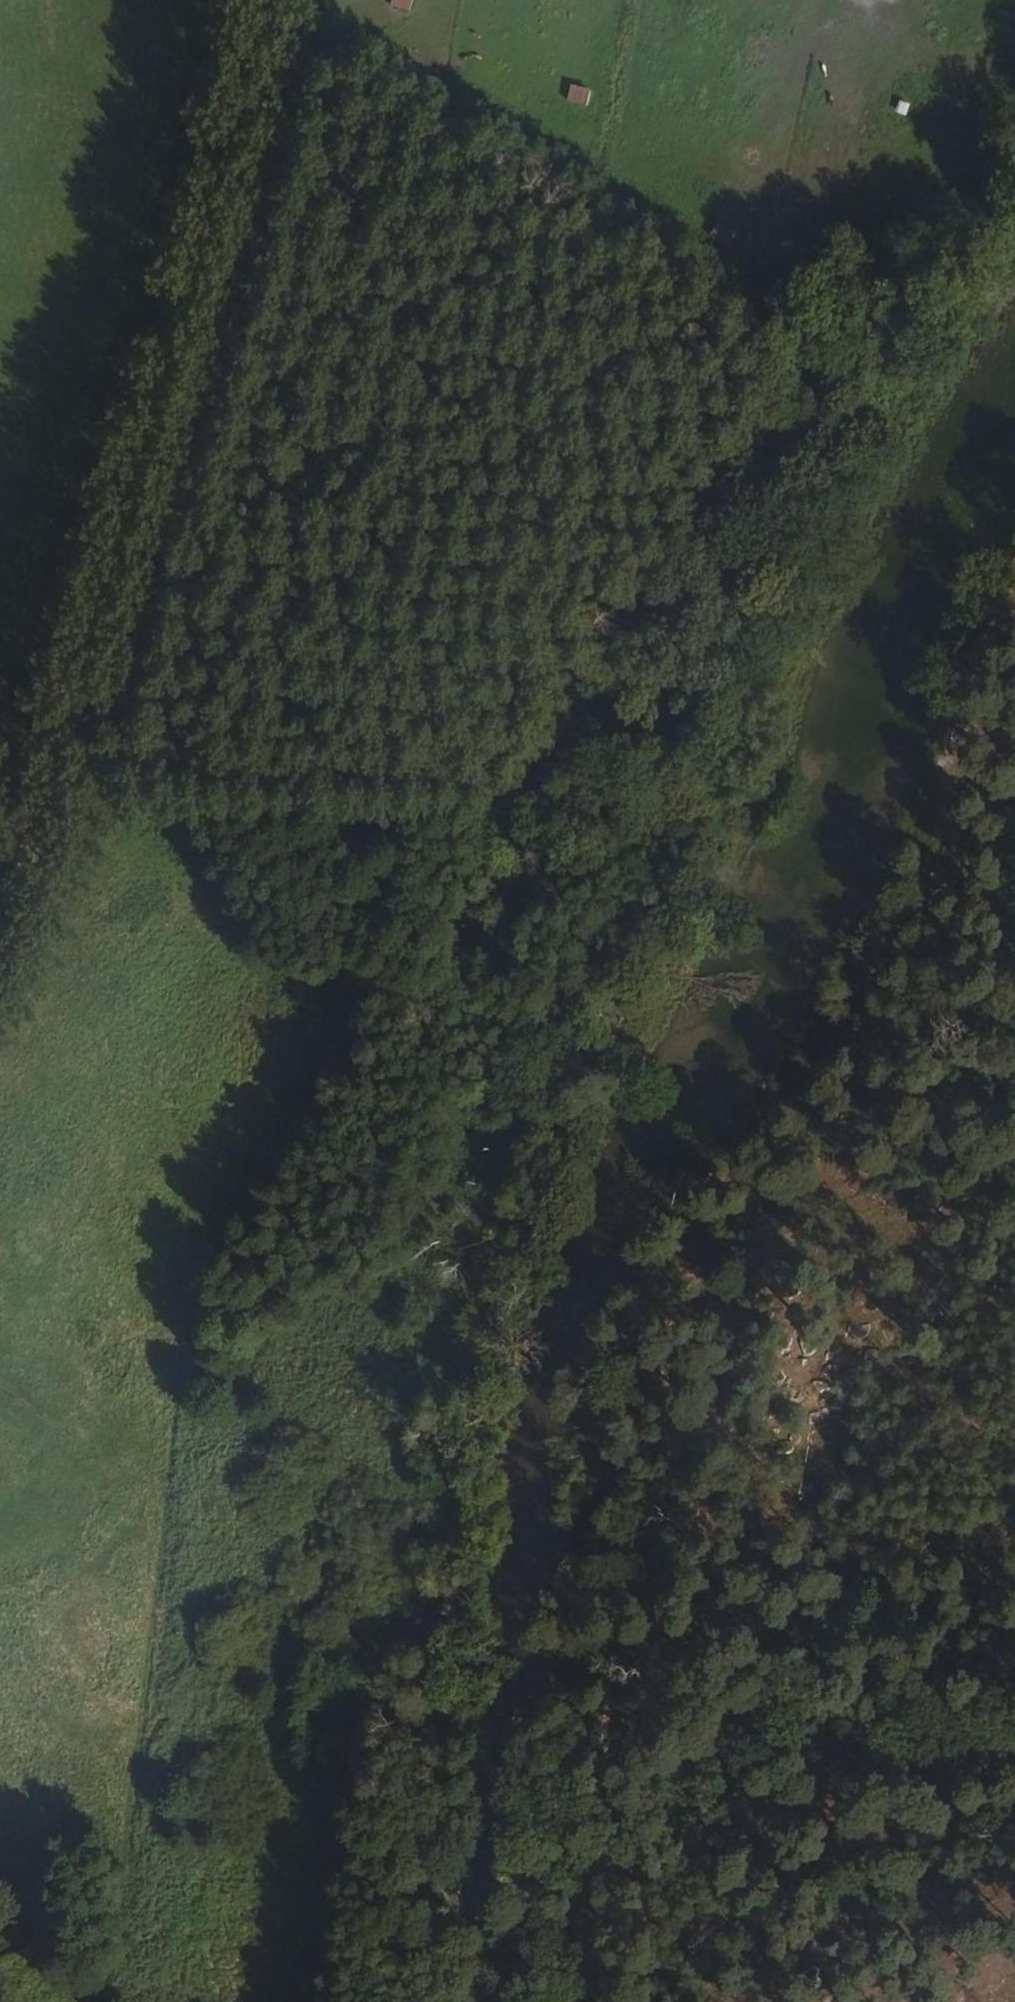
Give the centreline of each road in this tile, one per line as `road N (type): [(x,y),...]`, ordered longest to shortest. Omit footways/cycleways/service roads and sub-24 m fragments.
road 1 (unclassified): [(0,972),(49,918),(202,357),(266,0)]
road 2 (track): [(1014,1746),(901,1848),(865,2001)]

